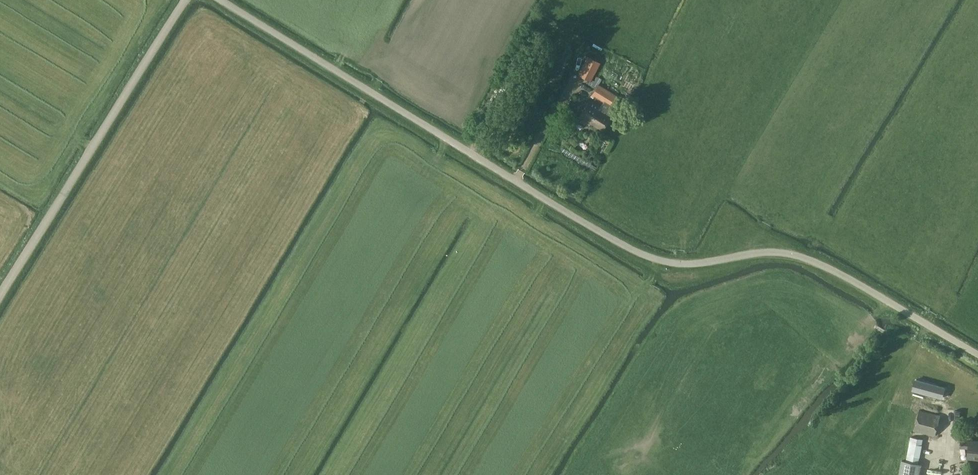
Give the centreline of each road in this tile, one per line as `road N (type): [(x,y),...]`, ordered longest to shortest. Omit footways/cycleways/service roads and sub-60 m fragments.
road 1 (unclassified): [(977,355),(809,259),(758,253),(676,264),(631,249),(222,0)]
road 2 (unclassified): [(0,294),(185,0)]

